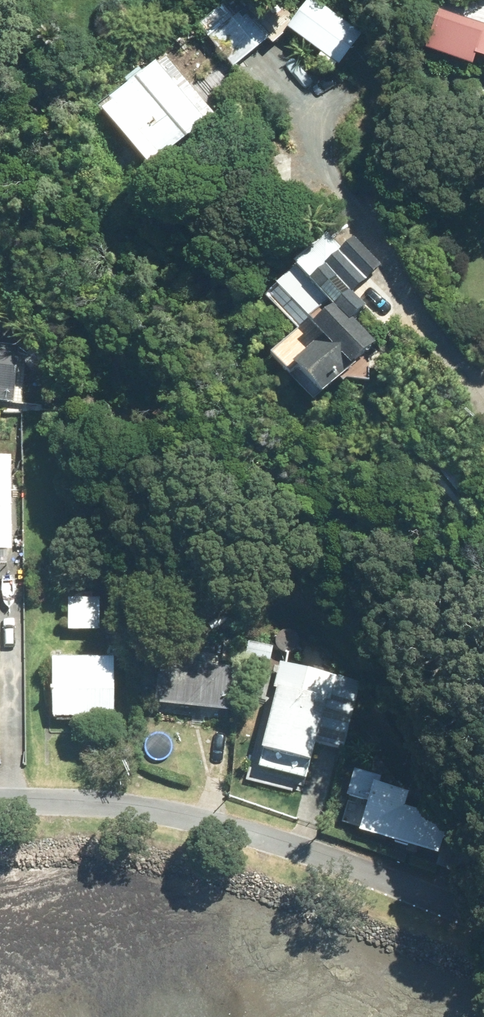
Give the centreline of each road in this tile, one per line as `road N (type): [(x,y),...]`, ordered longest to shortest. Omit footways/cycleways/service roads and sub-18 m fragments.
road 1 (residential): [(483,914),(223,825),(135,807),(0,799)]

